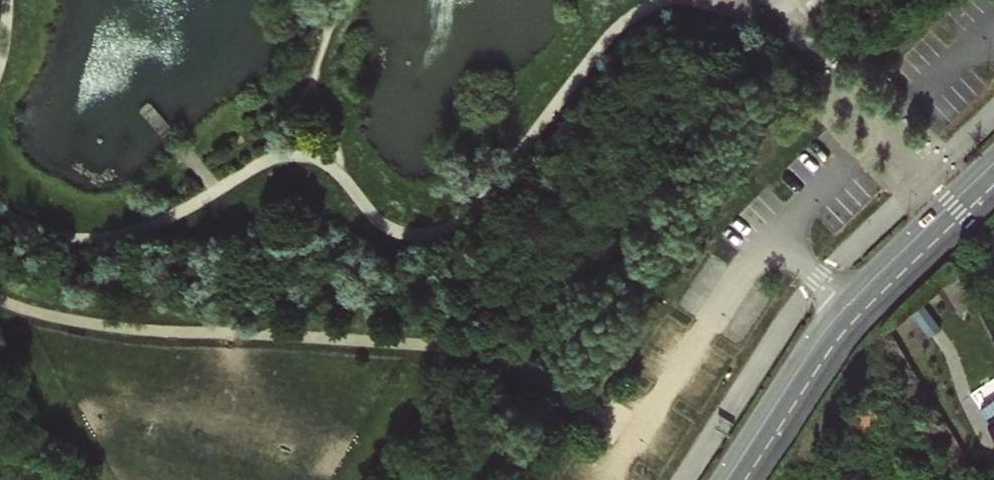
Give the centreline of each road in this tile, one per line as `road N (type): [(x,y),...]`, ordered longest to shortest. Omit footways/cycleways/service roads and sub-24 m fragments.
road 1 (tertiary): [(993,163),(847,305),(728,479)]

